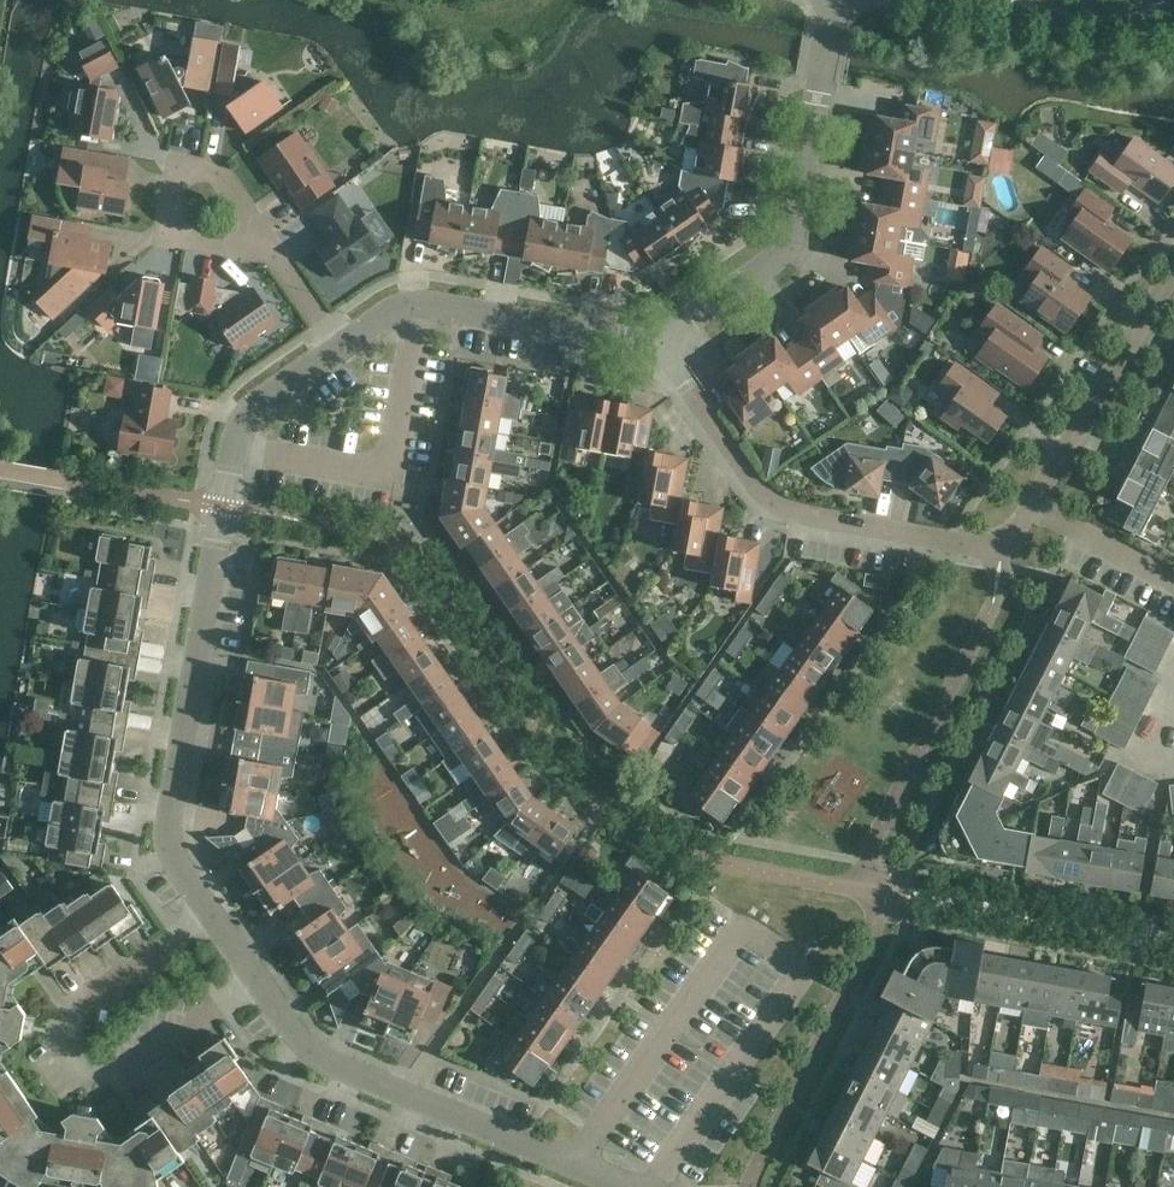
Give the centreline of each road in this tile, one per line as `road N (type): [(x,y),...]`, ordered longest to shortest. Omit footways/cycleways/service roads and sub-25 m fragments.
road 1 (residential): [(663,341),(778,506),(1002,549),(1173,274)]
road 2 (residential): [(206,917),(167,858),(163,815),(240,424),(341,349)]
road 3 (residential): [(636,1186),(335,1072),(253,986)]
road 4 (residential): [(206,917),(82,1008),(75,1024),(89,1072),(115,1088),(253,986)]
road 5 (residential): [(663,341),(771,270),(798,240),(836,0)]
road 6 (residential): [(341,349),(417,305),(663,341)]
road 7 (residential): [(274,251),(219,171),(181,165),(168,235)]
road 8 (residential): [(1173,1),(1093,16),(989,0)]

